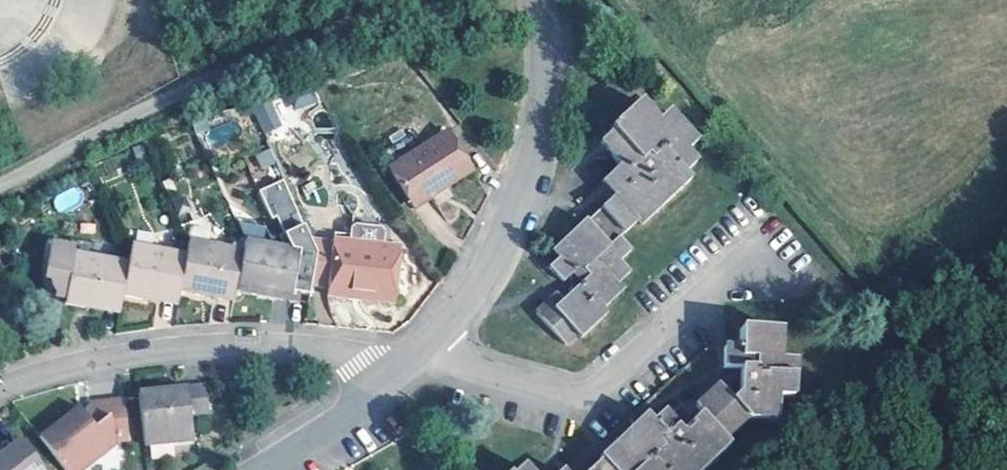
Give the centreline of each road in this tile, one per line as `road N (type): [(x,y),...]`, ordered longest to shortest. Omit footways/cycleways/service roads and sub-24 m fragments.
road 1 (residential): [(418,359),(315,348),(147,356),(0,396)]
road 2 (residential): [(767,254),(600,391),(563,400),(418,359)]
road 3 (residential): [(539,0),(542,98),(517,205),(471,304),(418,359)]
road 4 (residential): [(418,359),(264,469)]

